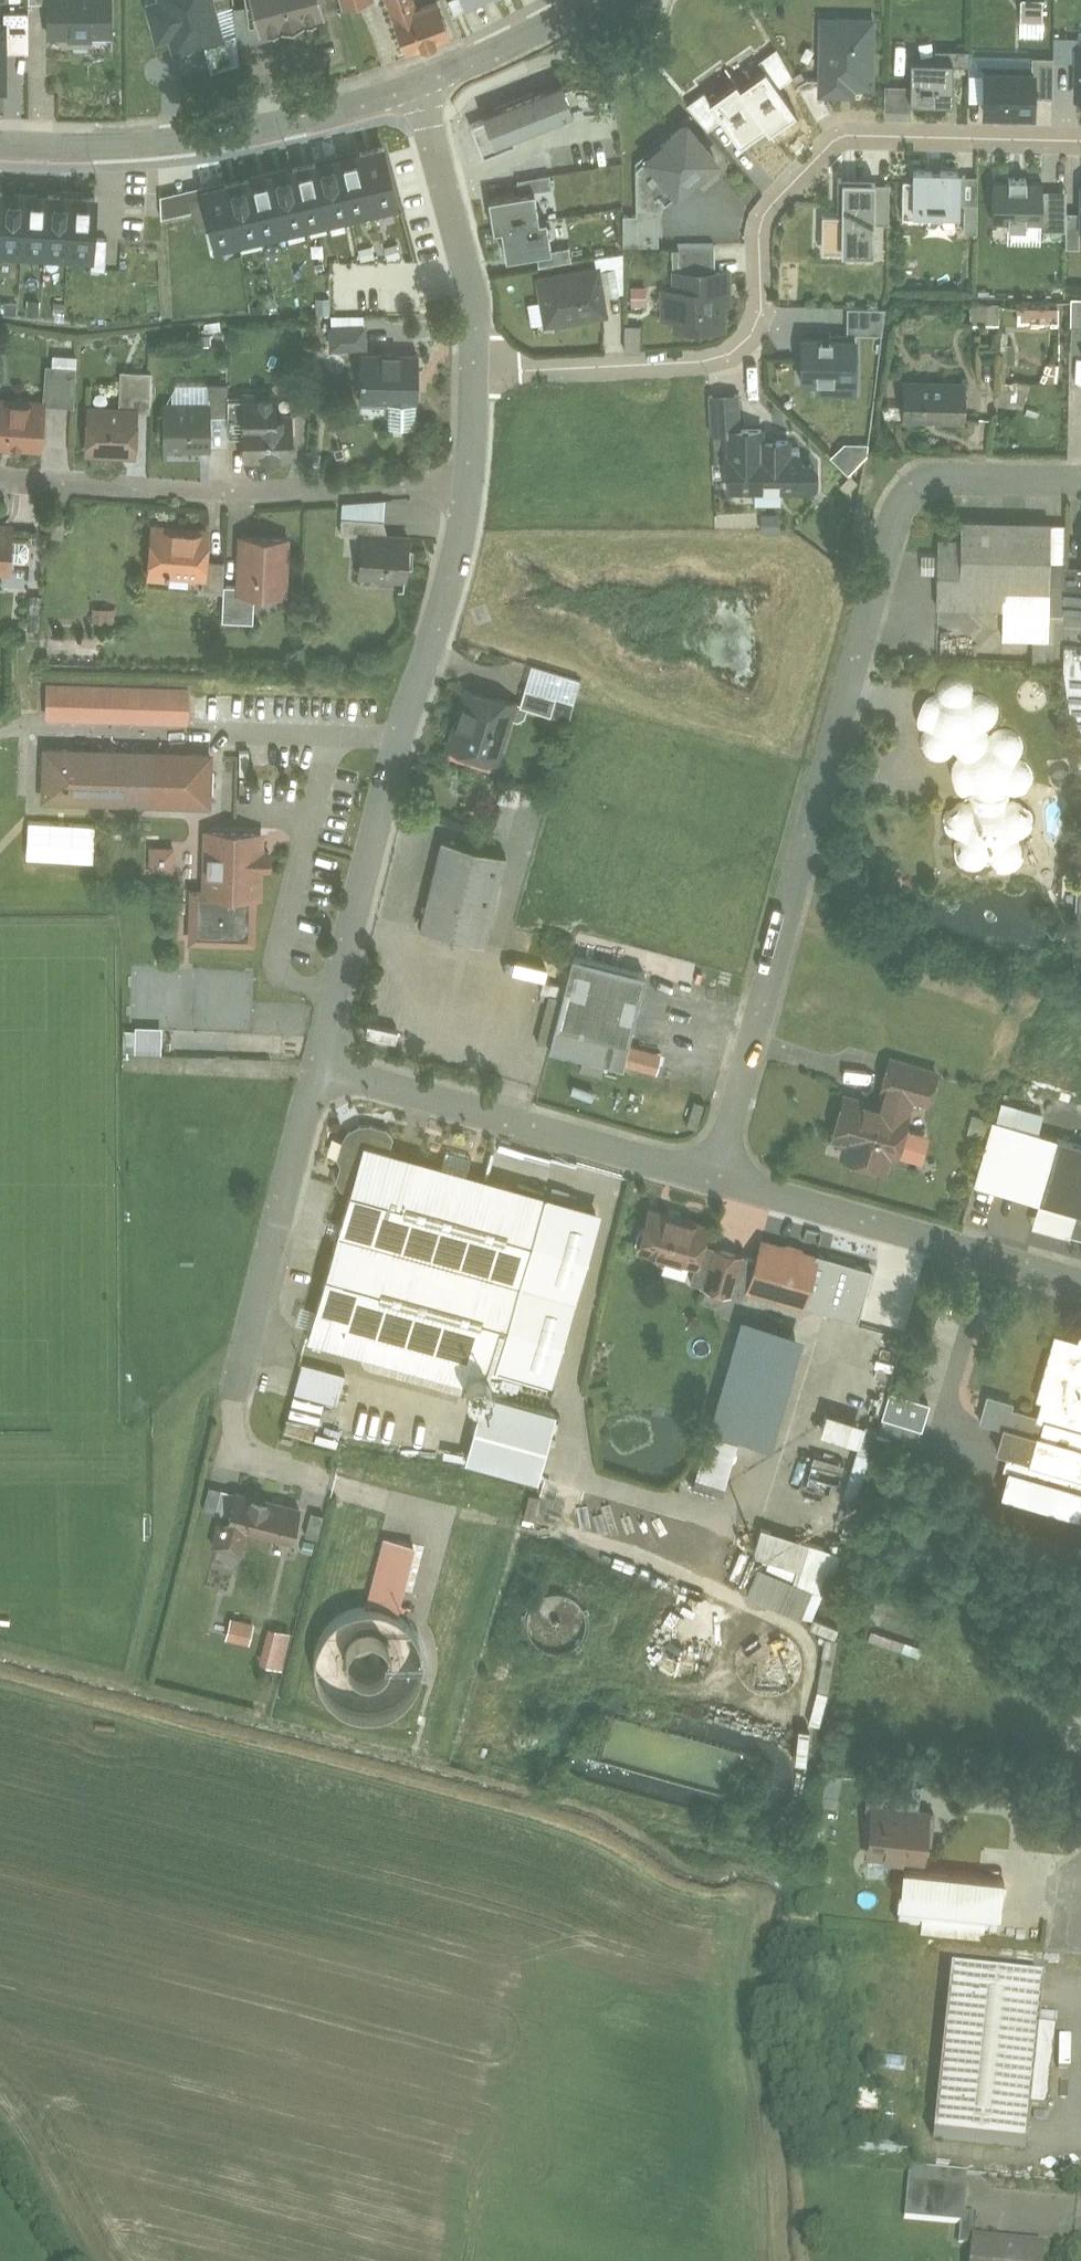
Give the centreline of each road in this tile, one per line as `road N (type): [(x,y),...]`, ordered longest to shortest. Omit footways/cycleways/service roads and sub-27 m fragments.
road 1 (residential): [(709,1181),(872,563),(908,489),(932,477),(1080,480)]
road 2 (residential): [(473,367),(704,356),(739,342),(759,307),(761,230),(781,188),(850,132),(1080,135)]
road 3 (residential): [(466,488),(314,1074)]
road 4 (residential): [(466,488),(220,494),(0,478)]
road 5 (tertiary): [(419,86),(300,125),(168,149),(0,144)]
road 6 (residential): [(314,1074),(709,1181)]
road 7 (residential): [(709,1181),(1080,1280)]
road 8 (residential): [(314,1074),(238,1380)]
road 9 (residential): [(419,86),(468,283),(473,367)]
road 10 (tertiary): [(596,0),(419,86)]
road 11 (residential): [(473,367),(466,488)]

